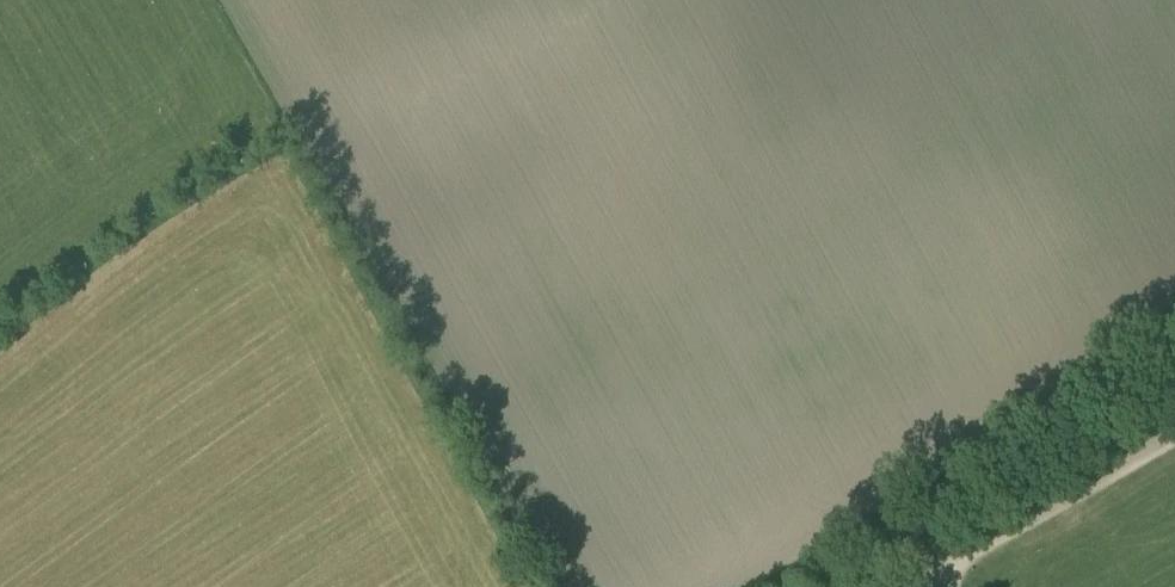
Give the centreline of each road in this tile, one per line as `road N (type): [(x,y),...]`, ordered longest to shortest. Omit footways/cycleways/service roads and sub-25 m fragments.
road 1 (unclassified): [(945,575),(1174,438)]

